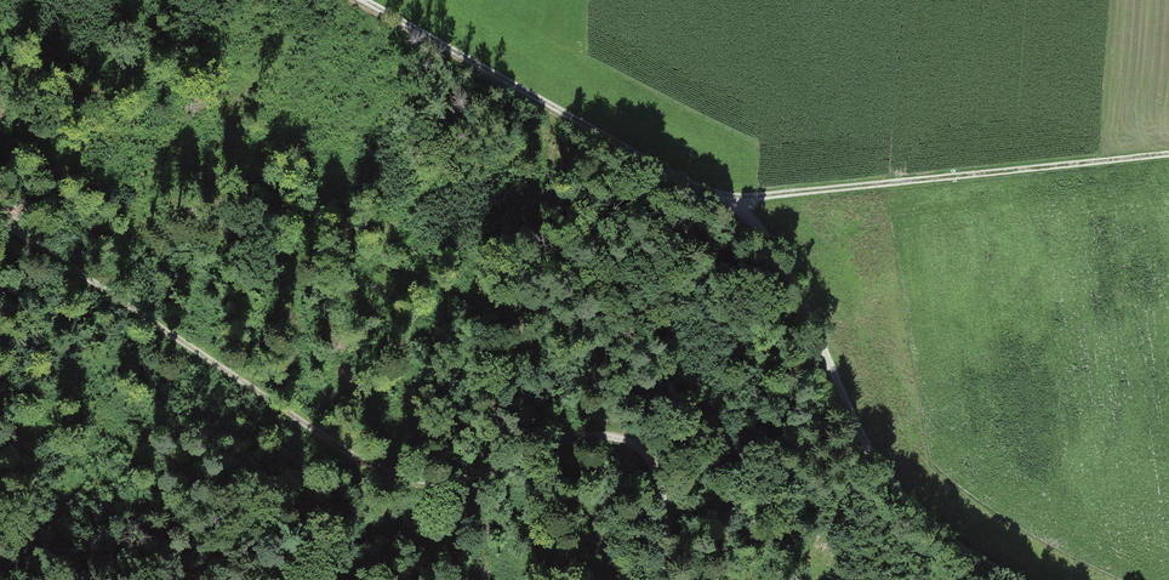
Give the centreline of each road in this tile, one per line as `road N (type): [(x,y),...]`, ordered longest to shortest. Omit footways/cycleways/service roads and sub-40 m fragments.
road 1 (track): [(1051,579),(971,540),(863,446),(763,198),(705,193),(375,0)]
road 2 (track): [(663,579),(663,473),(645,445),(607,428),(575,432),(482,473),(406,479),(361,461),(0,222)]
road 3 (track): [(1168,156),(763,198)]

